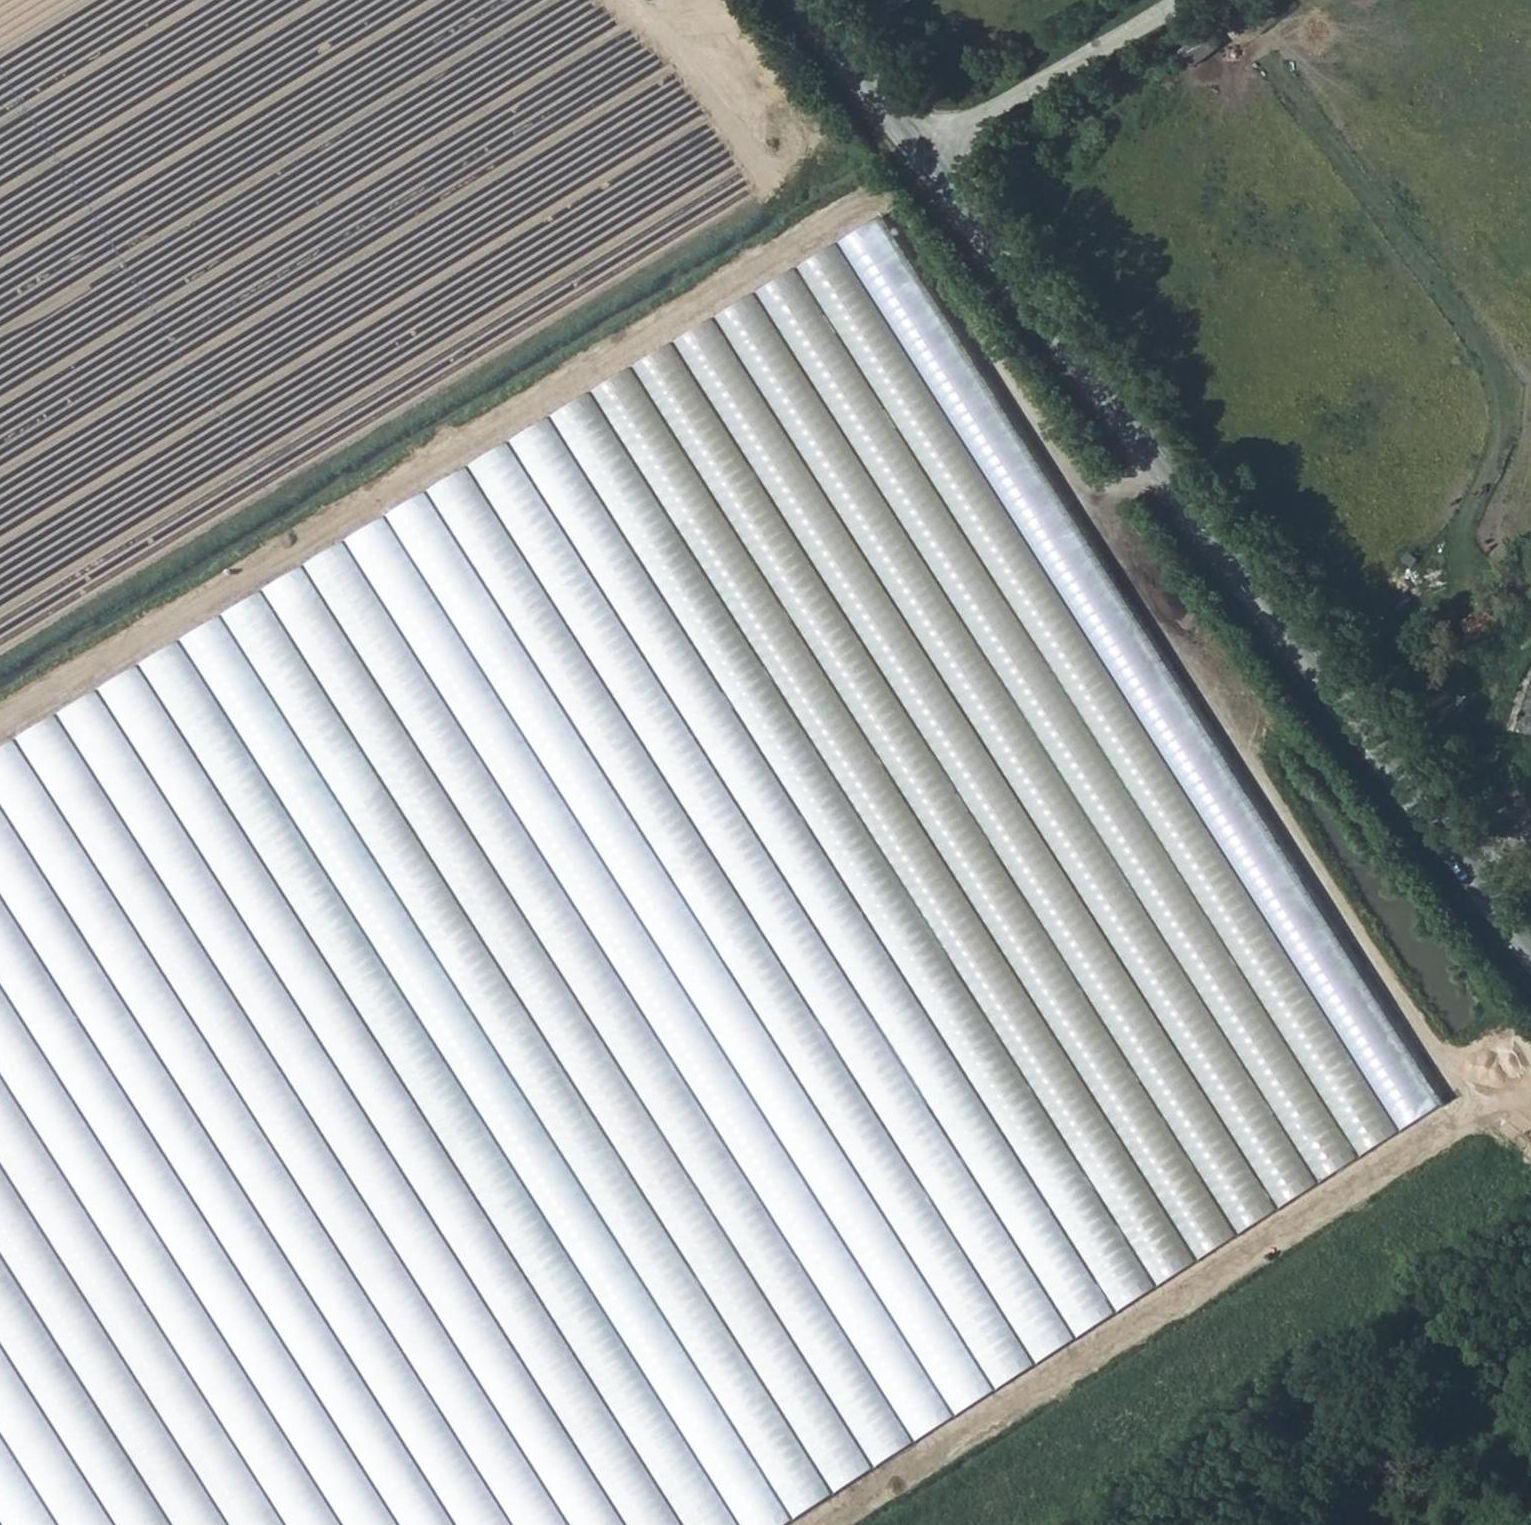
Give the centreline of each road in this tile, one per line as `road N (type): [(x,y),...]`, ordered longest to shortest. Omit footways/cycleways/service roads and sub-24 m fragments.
road 1 (tertiary): [(808,0),(1530,957)]
road 2 (track): [(929,161),(1203,0)]

